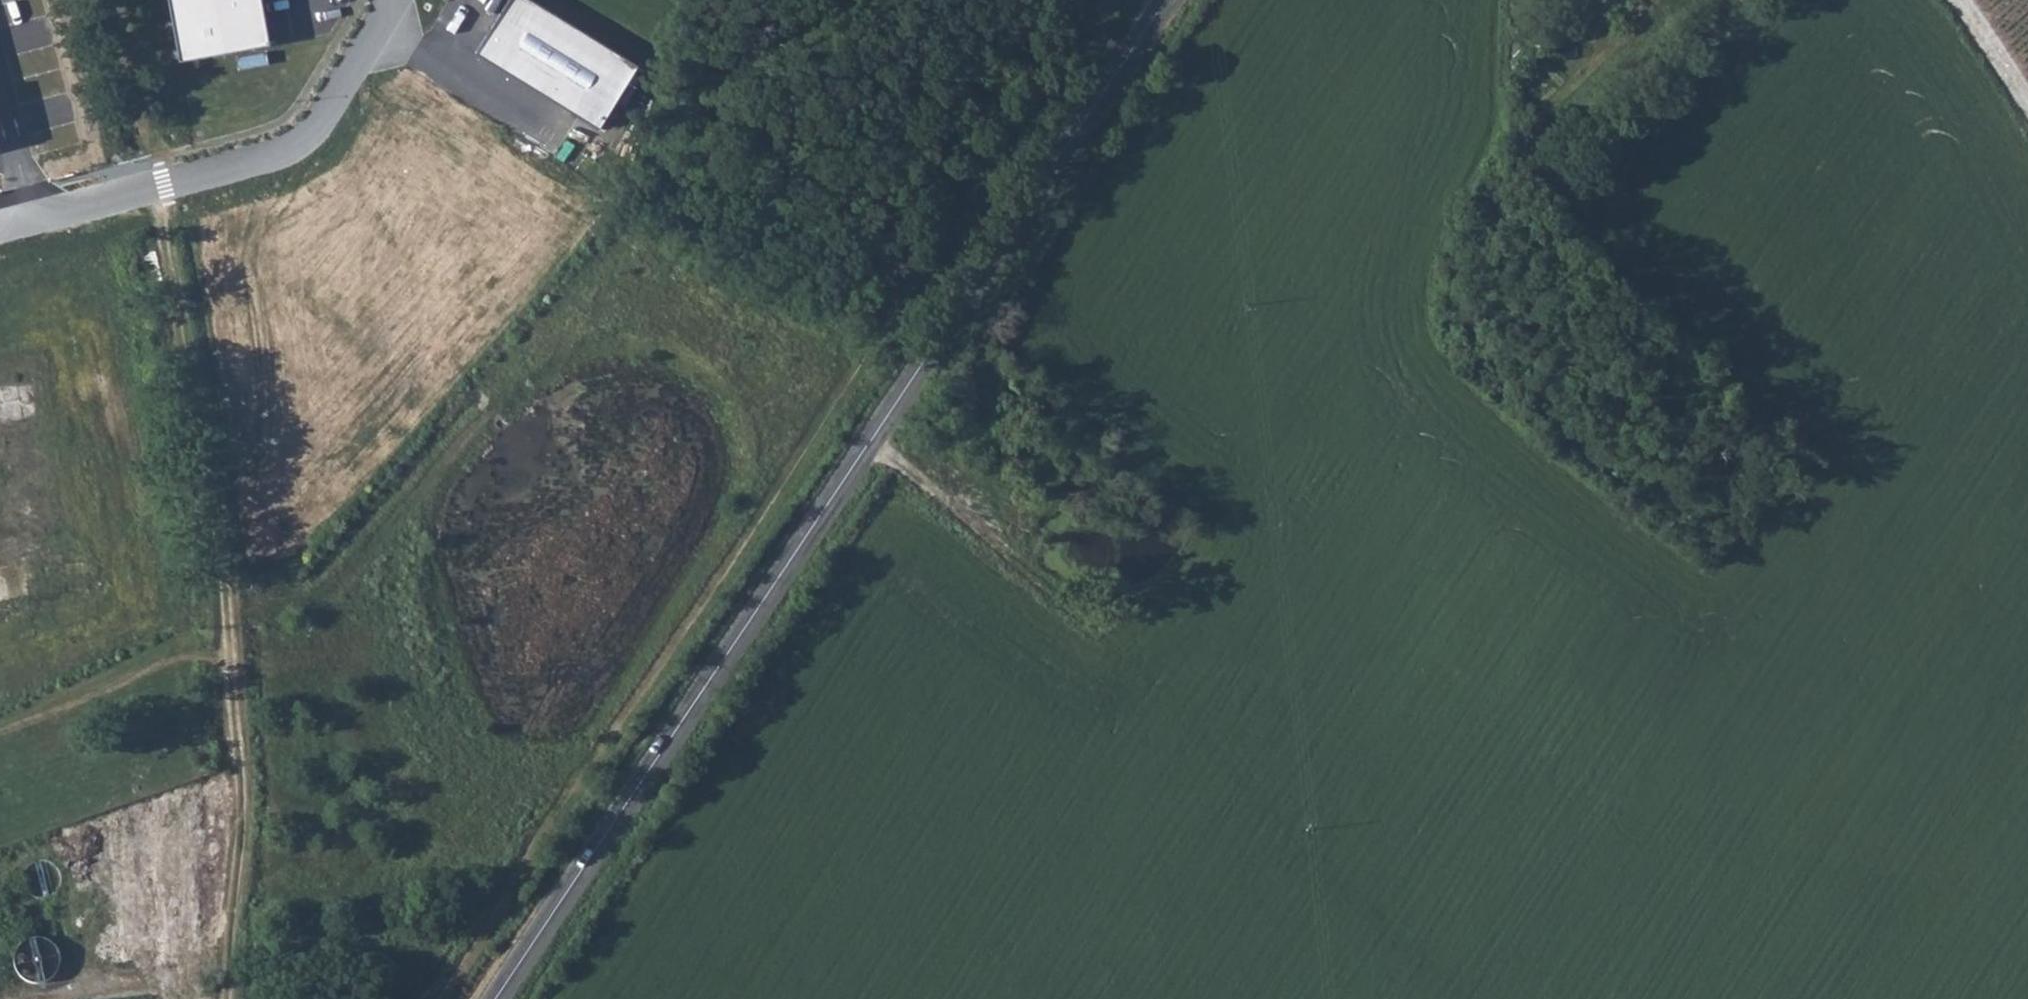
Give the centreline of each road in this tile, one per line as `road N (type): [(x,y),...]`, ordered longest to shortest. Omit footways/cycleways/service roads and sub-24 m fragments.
road 1 (secondary): [(1166,0),(494,998)]
road 2 (unclassified): [(394,0),(303,139),(262,158),(0,227)]
road 3 (track): [(230,998),(235,775),(219,609)]
road 4 (unclassified): [(2027,106),(1959,0)]

